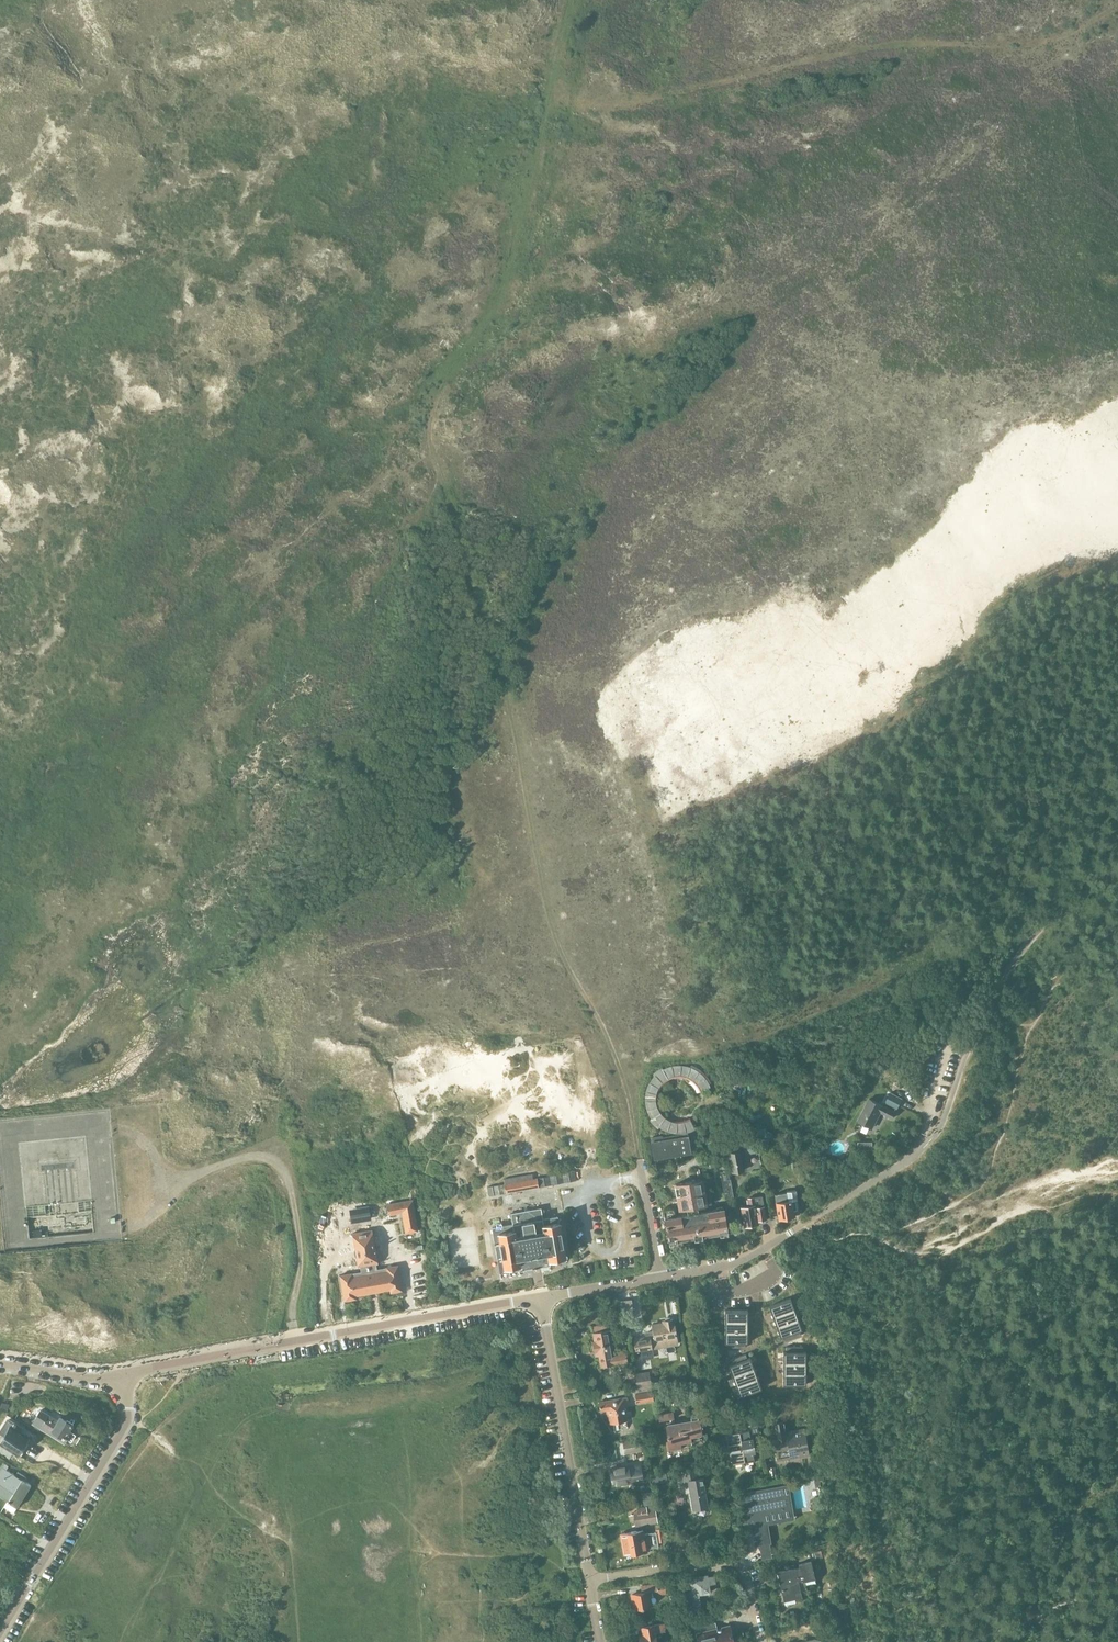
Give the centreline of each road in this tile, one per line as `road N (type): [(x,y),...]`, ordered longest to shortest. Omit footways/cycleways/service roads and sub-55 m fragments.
road 1 (track): [(573,0),(521,232),(501,293),(437,400),(434,453),(505,683),(556,939),(627,1093),(640,1185)]
road 2 (residential): [(125,1374),(542,1298)]
road 3 (residential): [(542,1298),(738,1261),(922,1149)]
road 4 (residential): [(0,1629),(127,1419),(125,1374)]
road 5 (residential): [(542,1298),(591,1580)]
road 6 (residential): [(759,1641),(745,1577),(730,1562),(591,1580)]
road 7 (residential): [(0,1366),(89,1378),(125,1374)]

